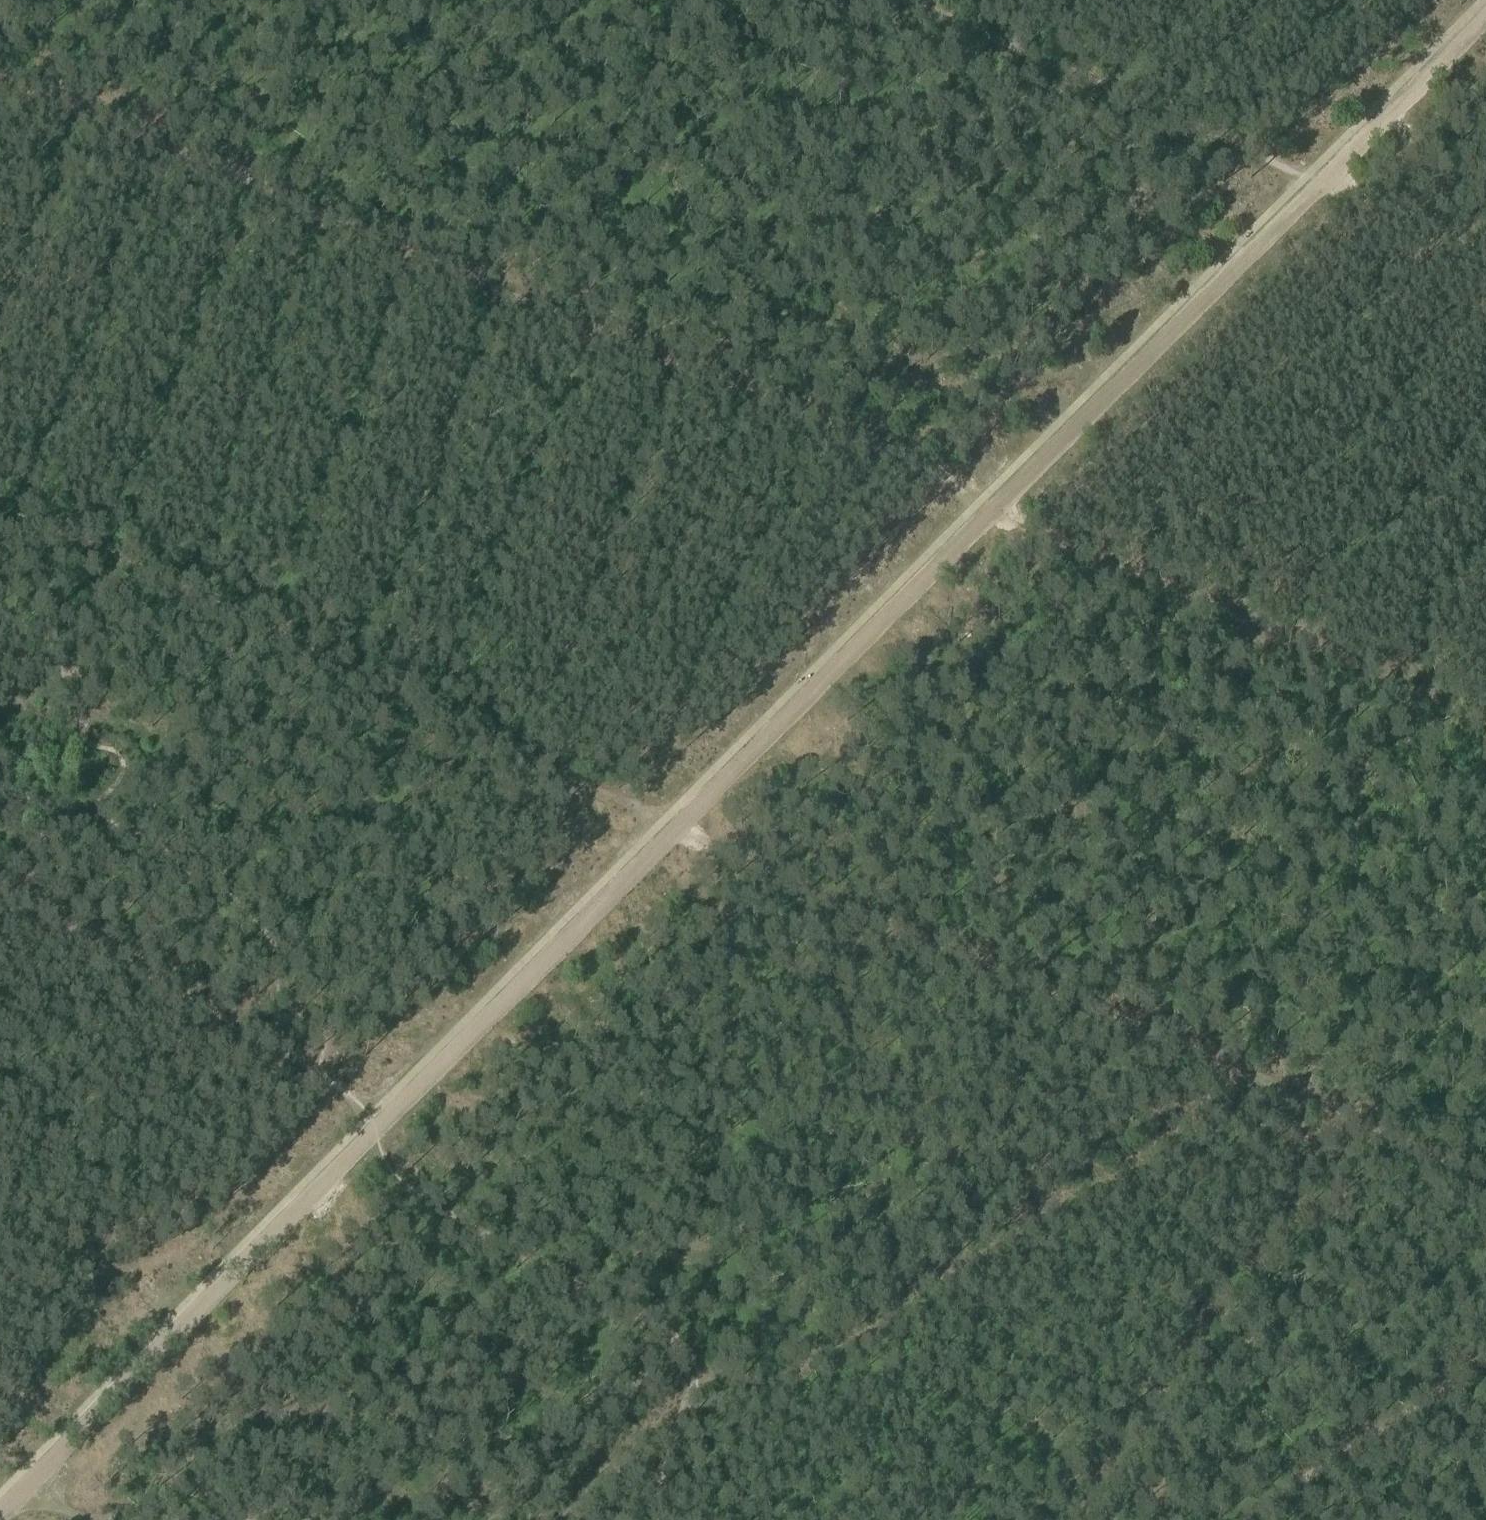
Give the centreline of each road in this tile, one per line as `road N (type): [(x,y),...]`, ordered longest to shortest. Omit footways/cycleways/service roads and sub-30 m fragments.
road 1 (track): [(34,1475),(1310,186)]
road 2 (track): [(990,501),(1485,710)]
road 3 (track): [(690,1380),(687,1351),(648,1322),(387,1177),(370,1137)]
road 4 (track): [(0,886),(355,1101)]
road 5 (track): [(1485,1370),(1251,1519)]
road 6 (track): [(1310,186),(1485,18)]
road 7 (track): [(1310,186),(1485,262)]

